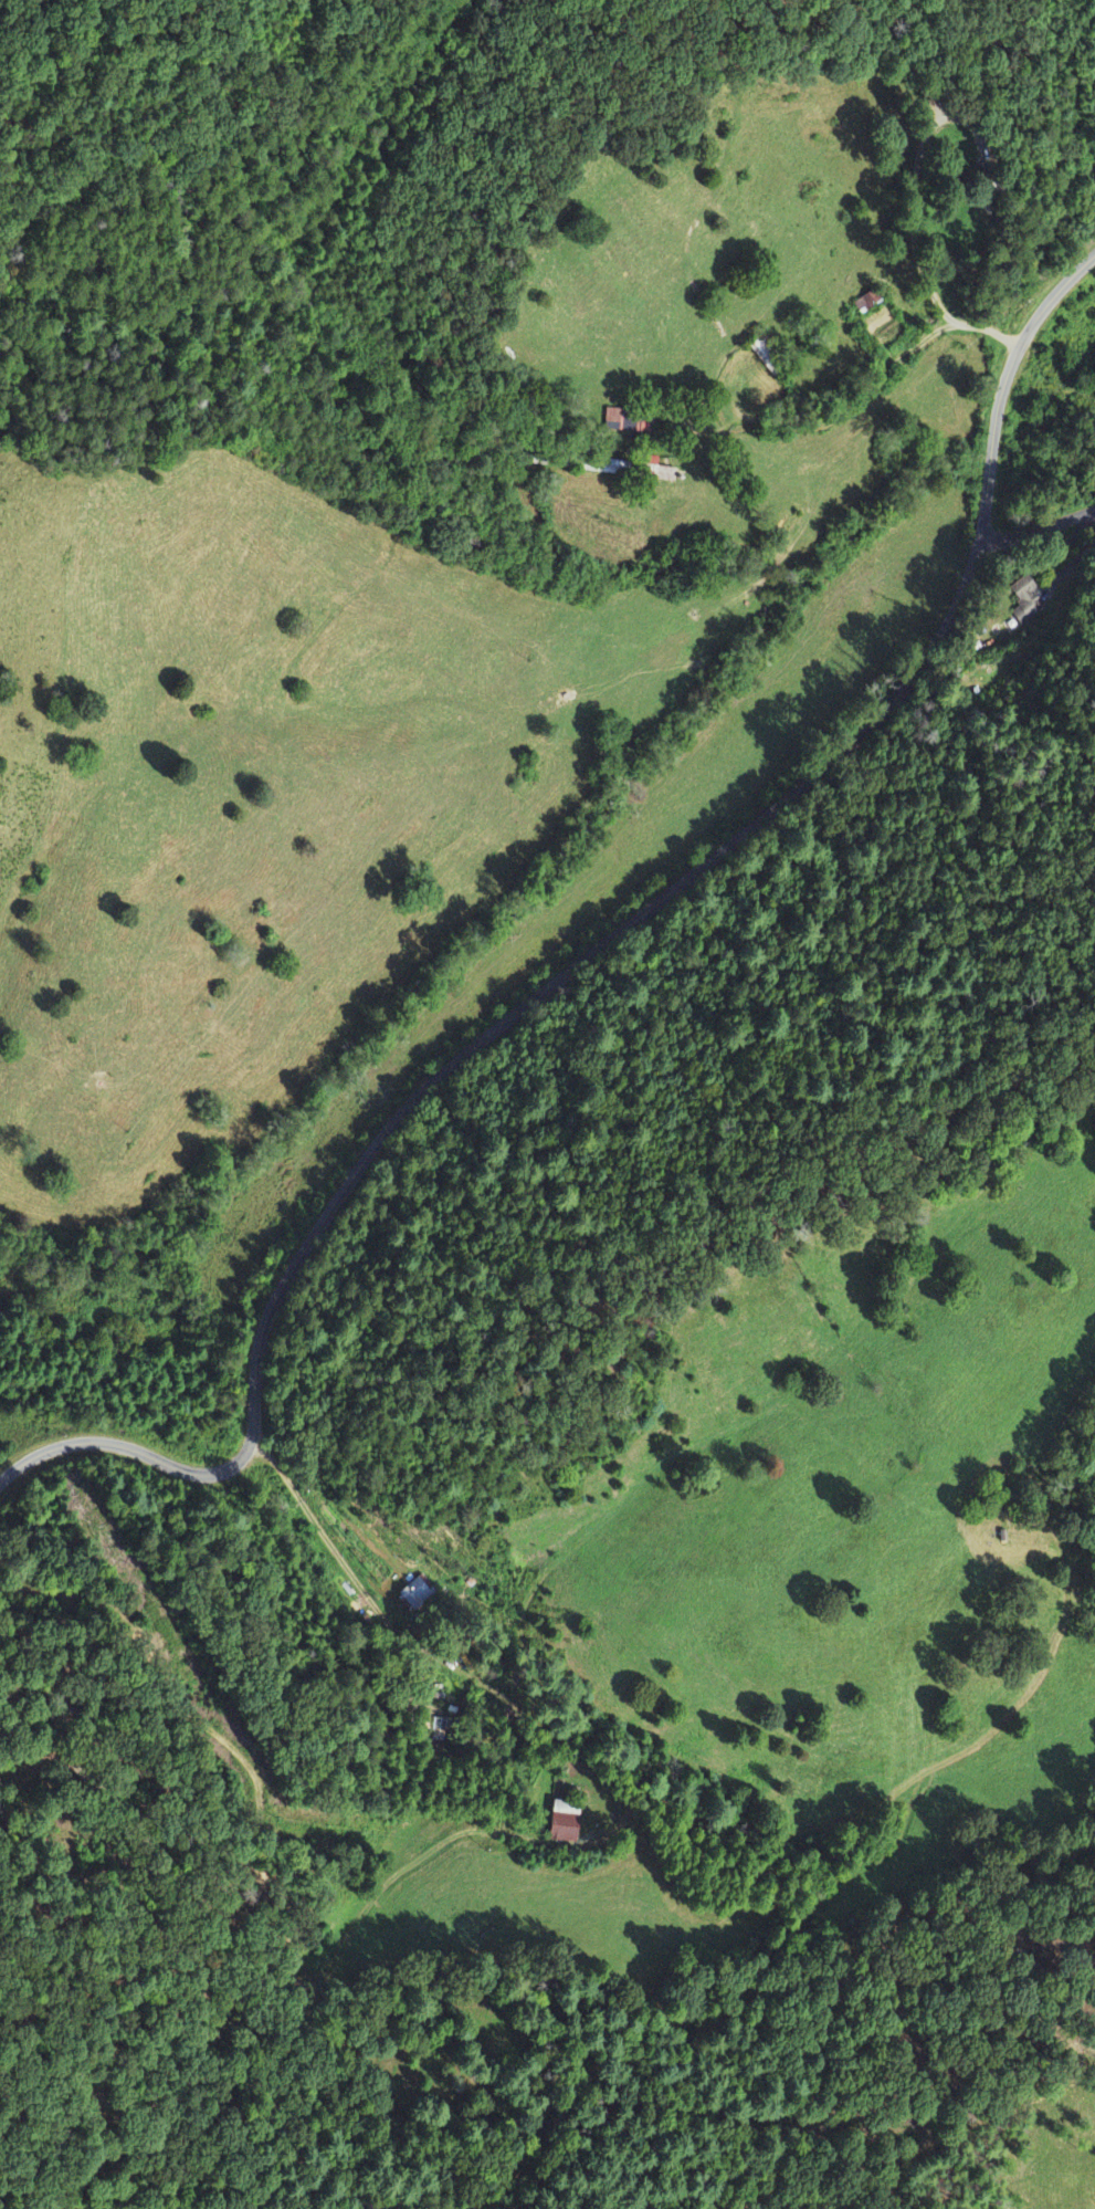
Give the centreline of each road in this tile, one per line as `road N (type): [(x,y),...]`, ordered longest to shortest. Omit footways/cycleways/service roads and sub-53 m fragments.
road 1 (tertiary): [(1094,254),(1021,341),(1005,383),(976,554),(952,610),(841,747),(460,1051),(387,1123),(260,1336),(250,1444),(235,1466),(210,1475),(104,1442),(69,1442),(39,1453),(0,1484)]
road 2 (residential): [(976,554),(1094,510)]

